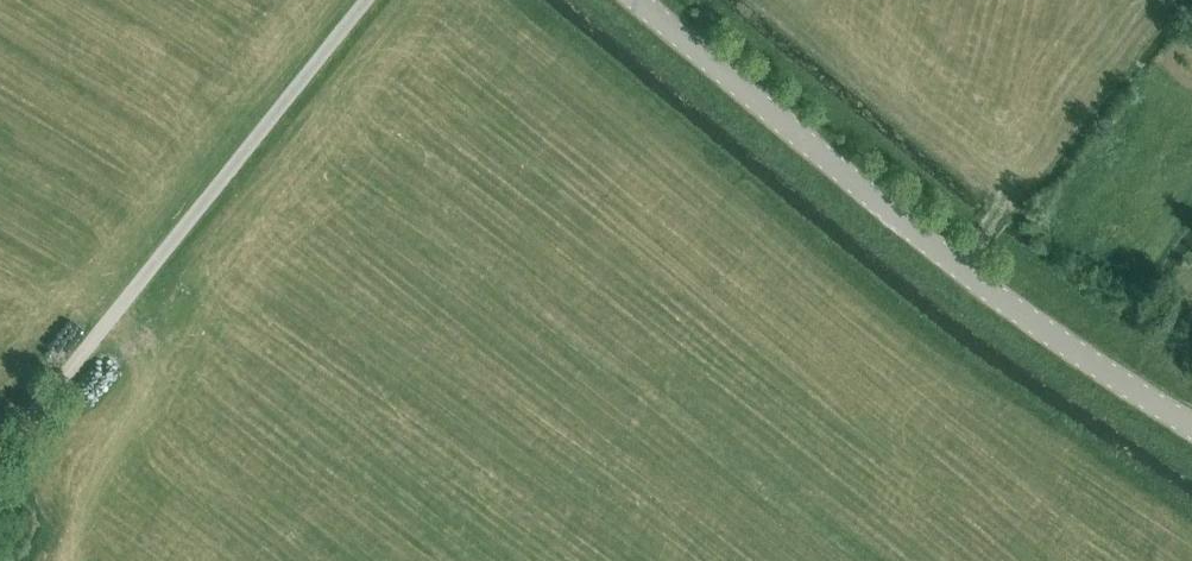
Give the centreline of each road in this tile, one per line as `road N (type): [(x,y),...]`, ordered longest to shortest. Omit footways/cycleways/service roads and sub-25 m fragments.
road 1 (tertiary): [(1191,425),(992,290),(639,0)]

